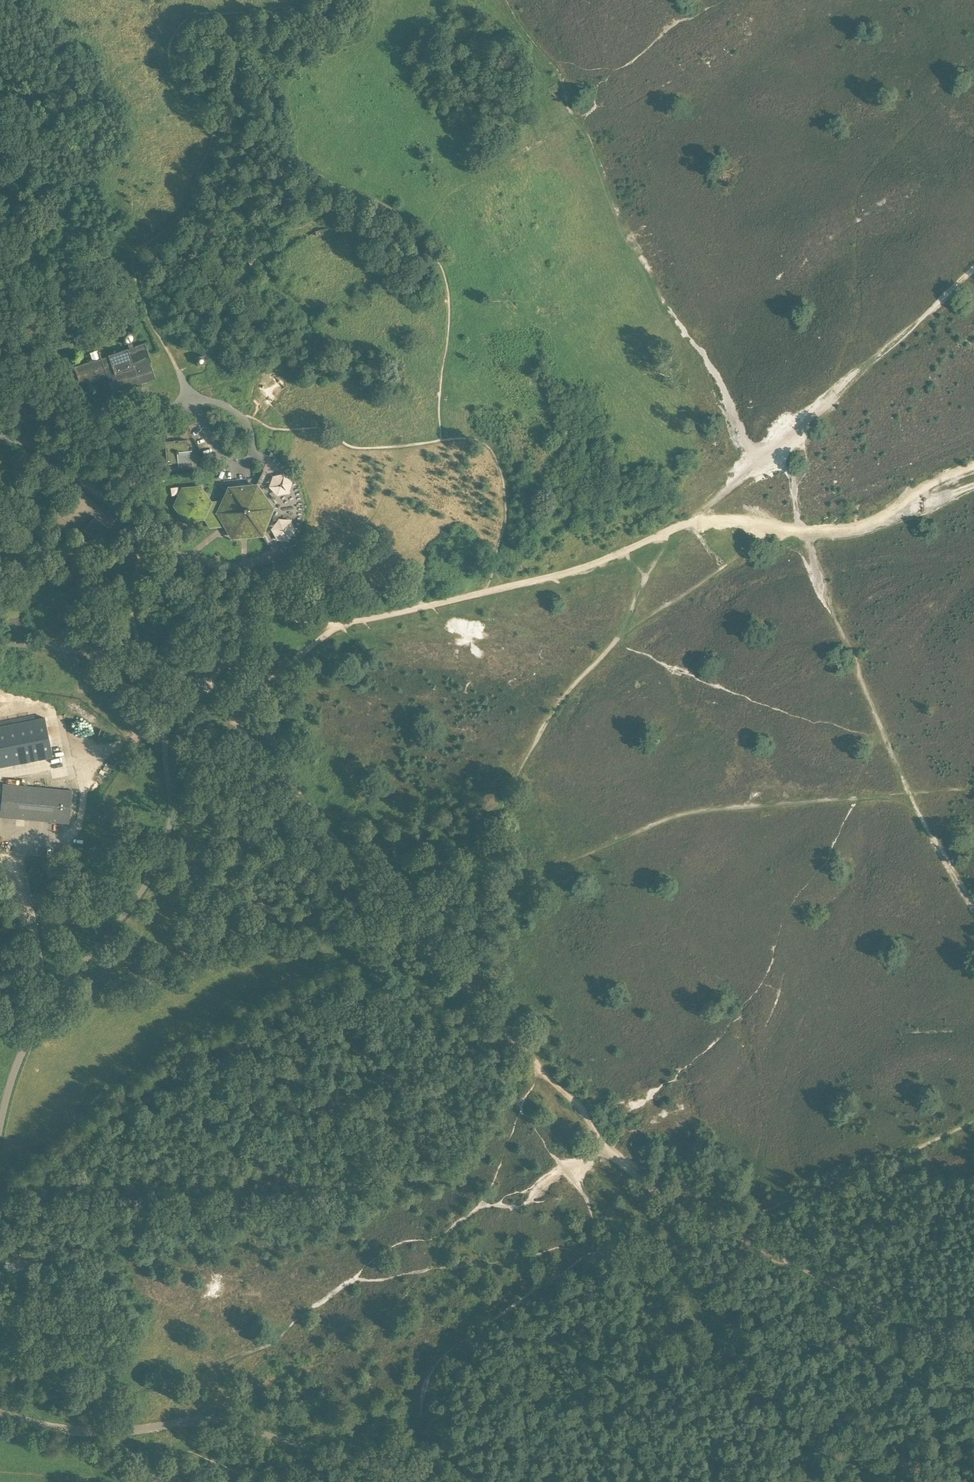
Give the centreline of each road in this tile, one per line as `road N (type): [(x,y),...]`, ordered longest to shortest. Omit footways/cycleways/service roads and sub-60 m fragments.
road 1 (unclassified): [(0,1124),(12,1071),(44,1010),(134,900),(157,859),(173,816),(166,734),(239,649),(247,594),(242,569),(166,547),(44,452)]
road 2 (track): [(672,530),(621,636),(561,700),(503,808),(412,933)]
road 3 (track): [(973,1346),(700,1220),(610,1149)]
road 4 (track): [(803,530),(909,793),(973,902)]
road 5 (track): [(423,1481),(227,1422),(107,1433)]
road 6 (track): [(232,712),(412,933)]
road 7 (track): [(723,1231),(973,1114)]
road 8 (track): [(539,1068),(412,933)]
road 9 (track): [(973,467),(846,530),(803,530)]
road 10 (track): [(672,530),(567,573),(511,586)]
road 11 (track): [(75,772),(96,754),(170,723),(150,669)]
road 12 (track): [(485,592),(333,627)]
road 13 (track): [(803,530),(740,519),(672,530)]
road 14 (track): [(333,627),(232,712)]

